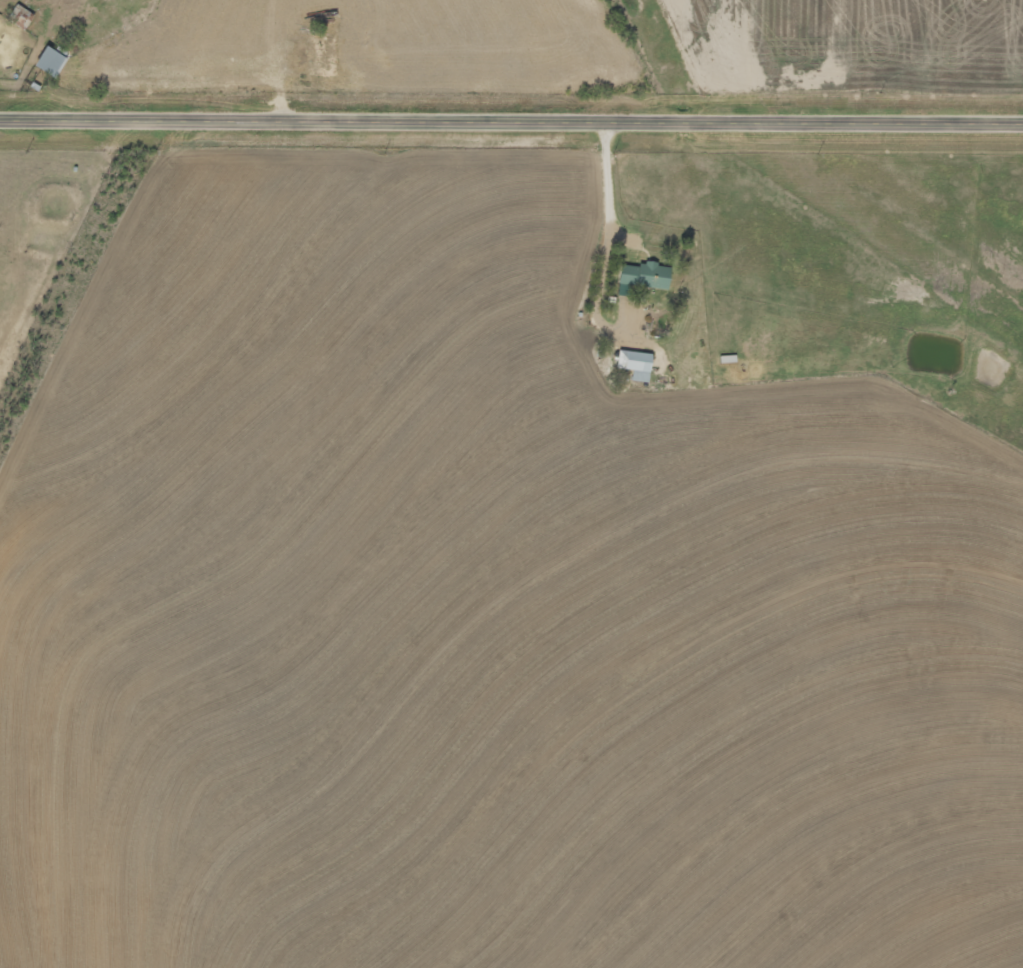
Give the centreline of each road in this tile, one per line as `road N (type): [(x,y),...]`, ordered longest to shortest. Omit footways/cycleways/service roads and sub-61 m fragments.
road 1 (tertiary): [(0,122),(700,130),(1022,124)]

